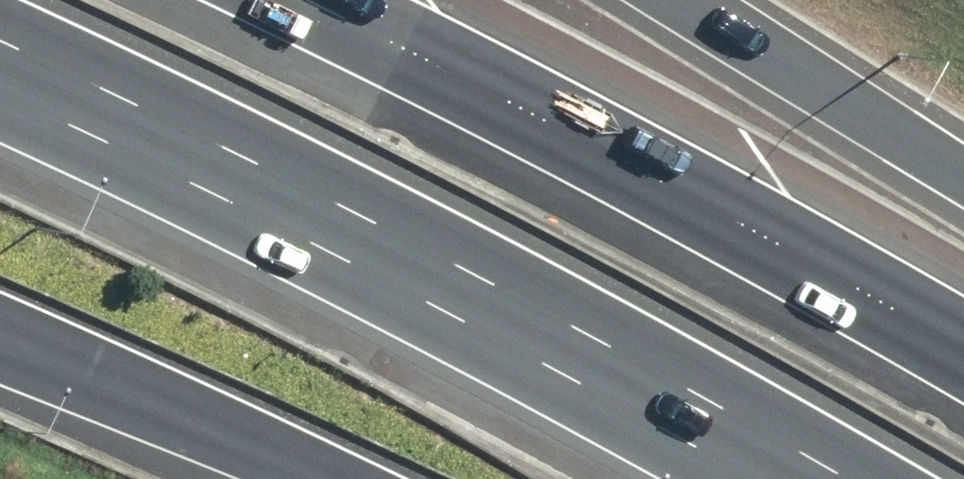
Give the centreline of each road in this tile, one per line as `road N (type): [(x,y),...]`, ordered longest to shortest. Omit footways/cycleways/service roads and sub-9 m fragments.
road 1 (motorway): [(843,478),(545,308),(0,36)]
road 2 (motorway): [(304,0),(709,202),(963,352)]
road 3 (motorway): [(342,478),(0,336)]
road 4 (motorway): [(681,0),(963,179)]

